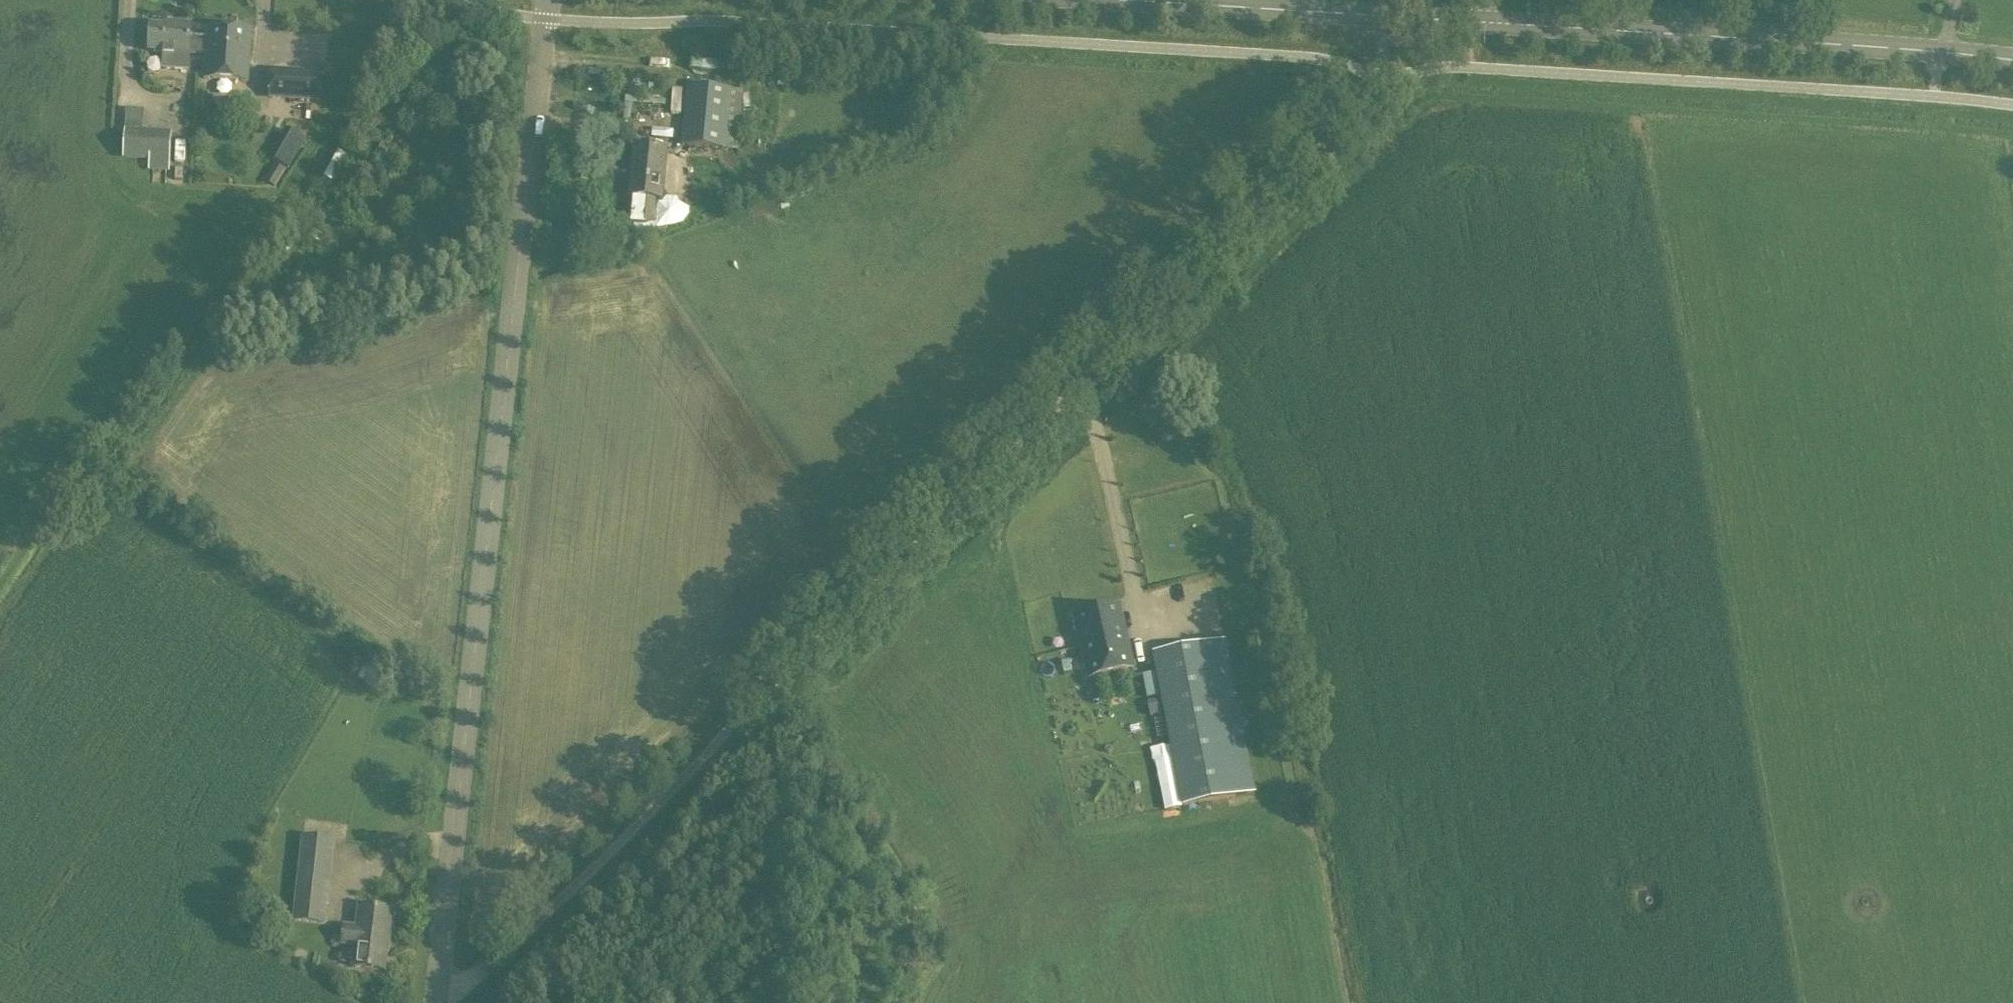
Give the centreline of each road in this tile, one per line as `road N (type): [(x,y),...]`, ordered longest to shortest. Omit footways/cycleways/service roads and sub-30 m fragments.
road 1 (tertiary): [(434,1002),(546,0)]
road 2 (track): [(1073,404),(475,980),(436,988)]
road 3 (secondary): [(2012,63),(1471,23)]
road 4 (unclassified): [(1073,404),(1359,111),(1379,75),(1386,17)]
road 5 (secondary): [(1386,17),(1114,0)]

